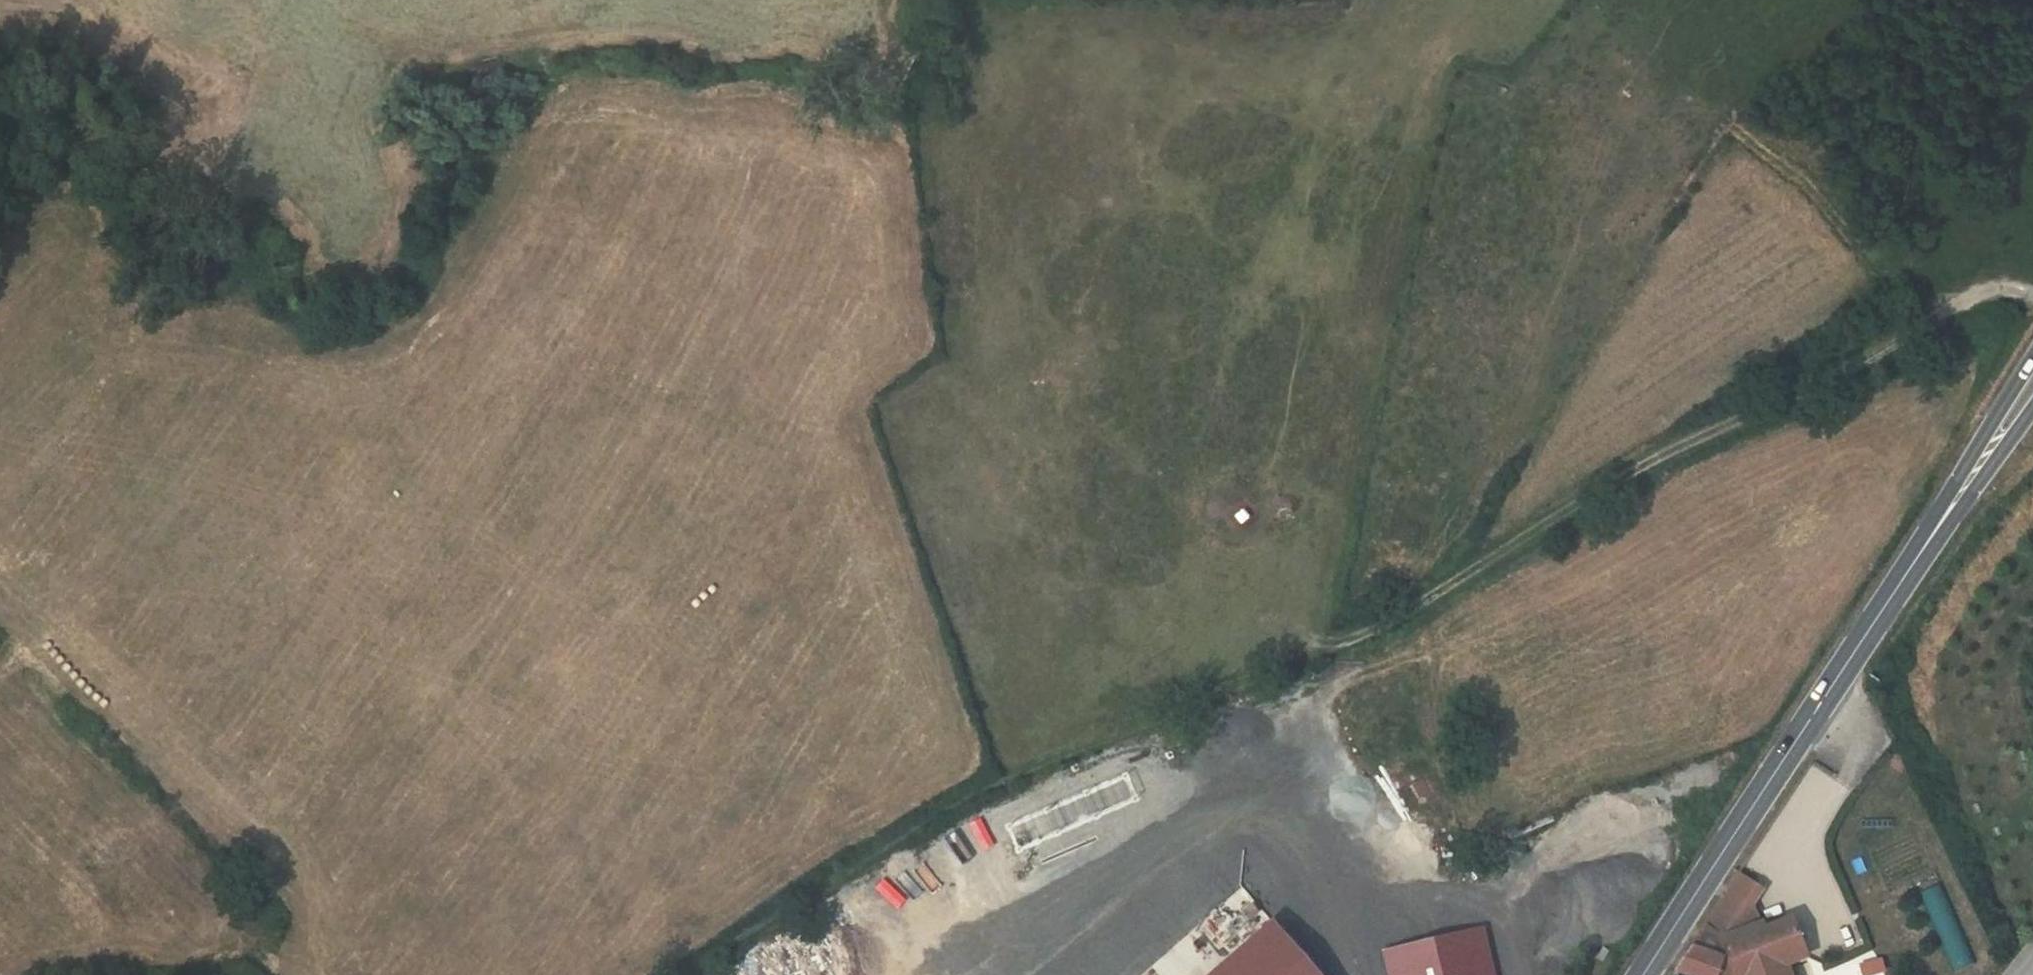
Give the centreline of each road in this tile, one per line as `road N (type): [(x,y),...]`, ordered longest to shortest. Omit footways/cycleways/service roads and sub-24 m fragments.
road 1 (track): [(694,974),(981,792),(1385,629),(1581,503),(1828,380),(1965,300),(2009,293),(2032,300)]
road 2 (secondary): [(1915,561),(1642,974)]
road 3 (secondary): [(2032,359),(1915,561)]
road 4 (secondary): [(1915,561),(2032,403)]

